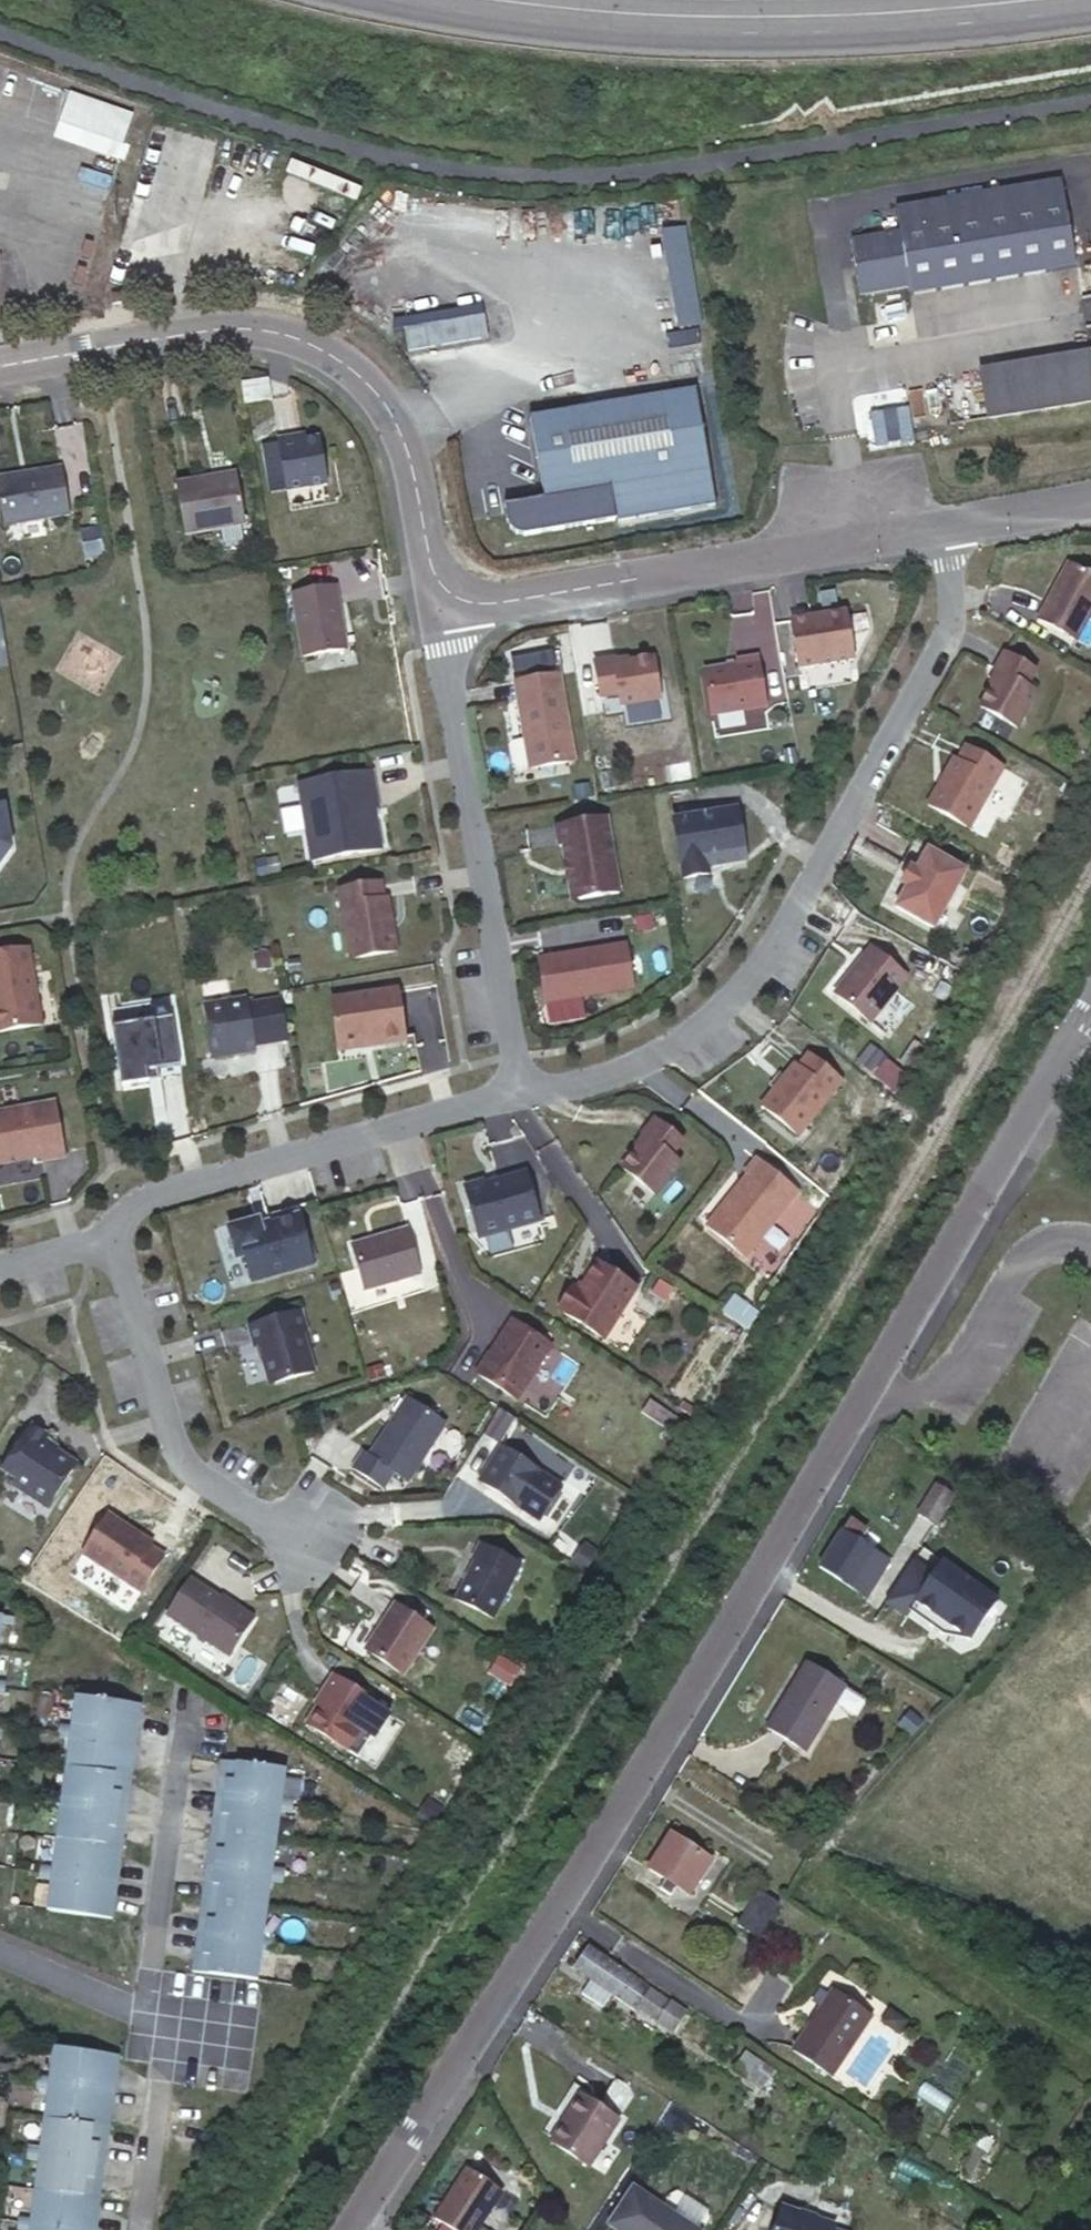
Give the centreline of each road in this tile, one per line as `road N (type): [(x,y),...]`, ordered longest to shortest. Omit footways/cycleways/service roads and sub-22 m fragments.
road 1 (residential): [(344,2229),(666,1734),(1090,1004)]
road 2 (residential): [(931,520),(947,607),(934,643),(761,958),(661,1045),(512,1094)]
road 3 (secondary): [(398,0),(689,32),(905,30),(1090,9)]
road 4 (residential): [(427,577),(396,446),(373,392),(334,360),(273,328),(228,325),(0,364)]
road 5 (residential): [(512,1094),(427,577)]
road 6 (residential): [(931,520),(501,599),(453,600),(427,577)]
road 7 (residential): [(512,1094),(148,1189),(107,1221)]
road 8 (residential): [(107,1221),(170,1451),(195,1476),(298,1535)]
road 9 (residential): [(0,1955),(196,2037)]
road 10 (residential): [(1090,490),(931,520)]

